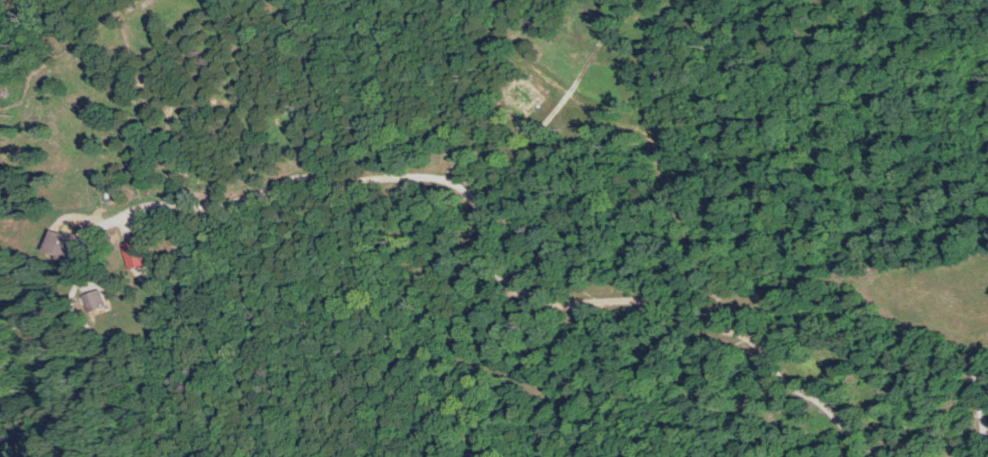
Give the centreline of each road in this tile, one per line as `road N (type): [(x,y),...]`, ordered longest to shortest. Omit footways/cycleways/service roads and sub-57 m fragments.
road 1 (track): [(158,456),(86,89),(52,0)]

